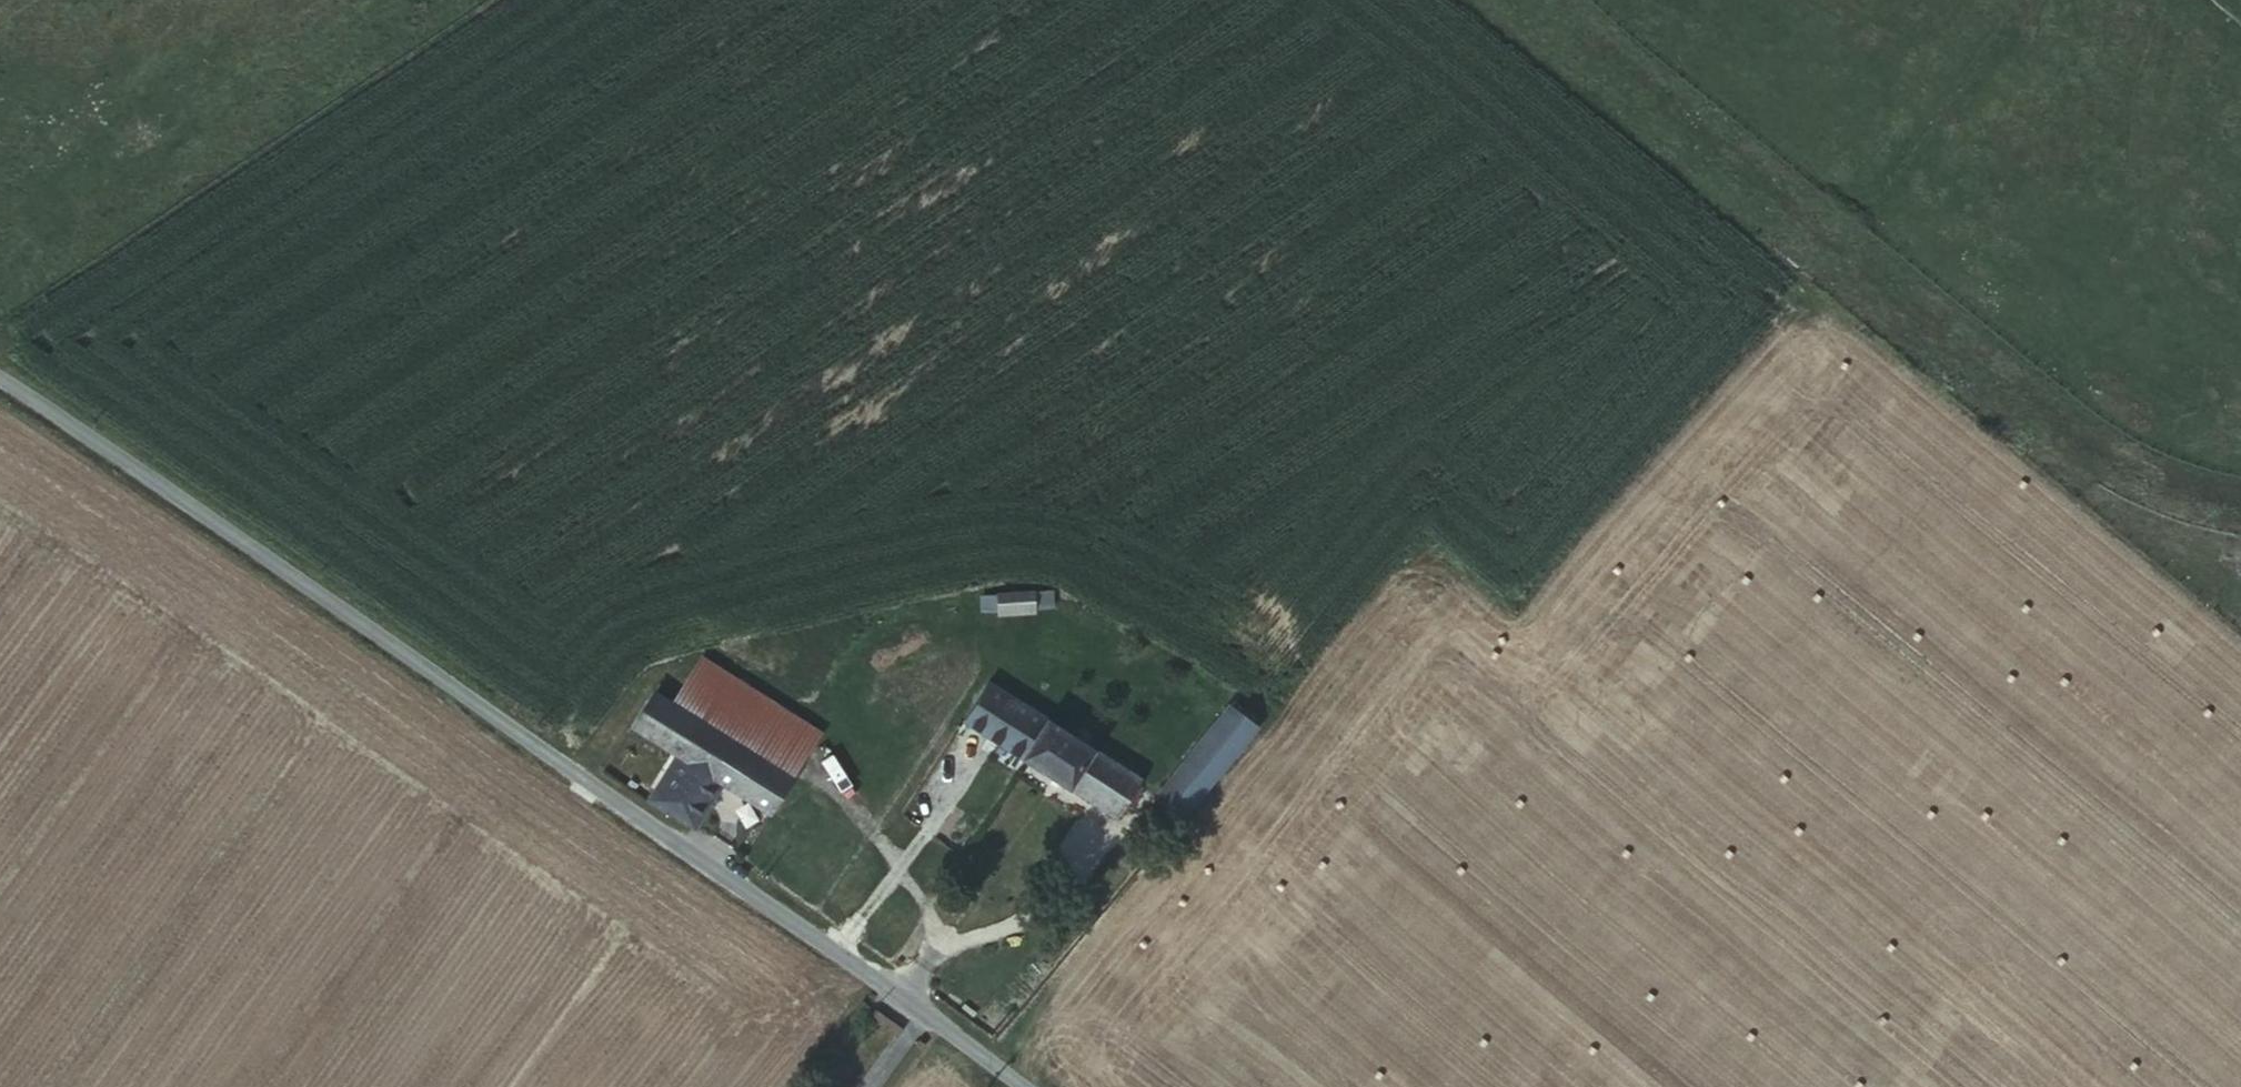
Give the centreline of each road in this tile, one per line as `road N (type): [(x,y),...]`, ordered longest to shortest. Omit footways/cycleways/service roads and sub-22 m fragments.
road 1 (unclassified): [(1024,1086),(0,381)]

